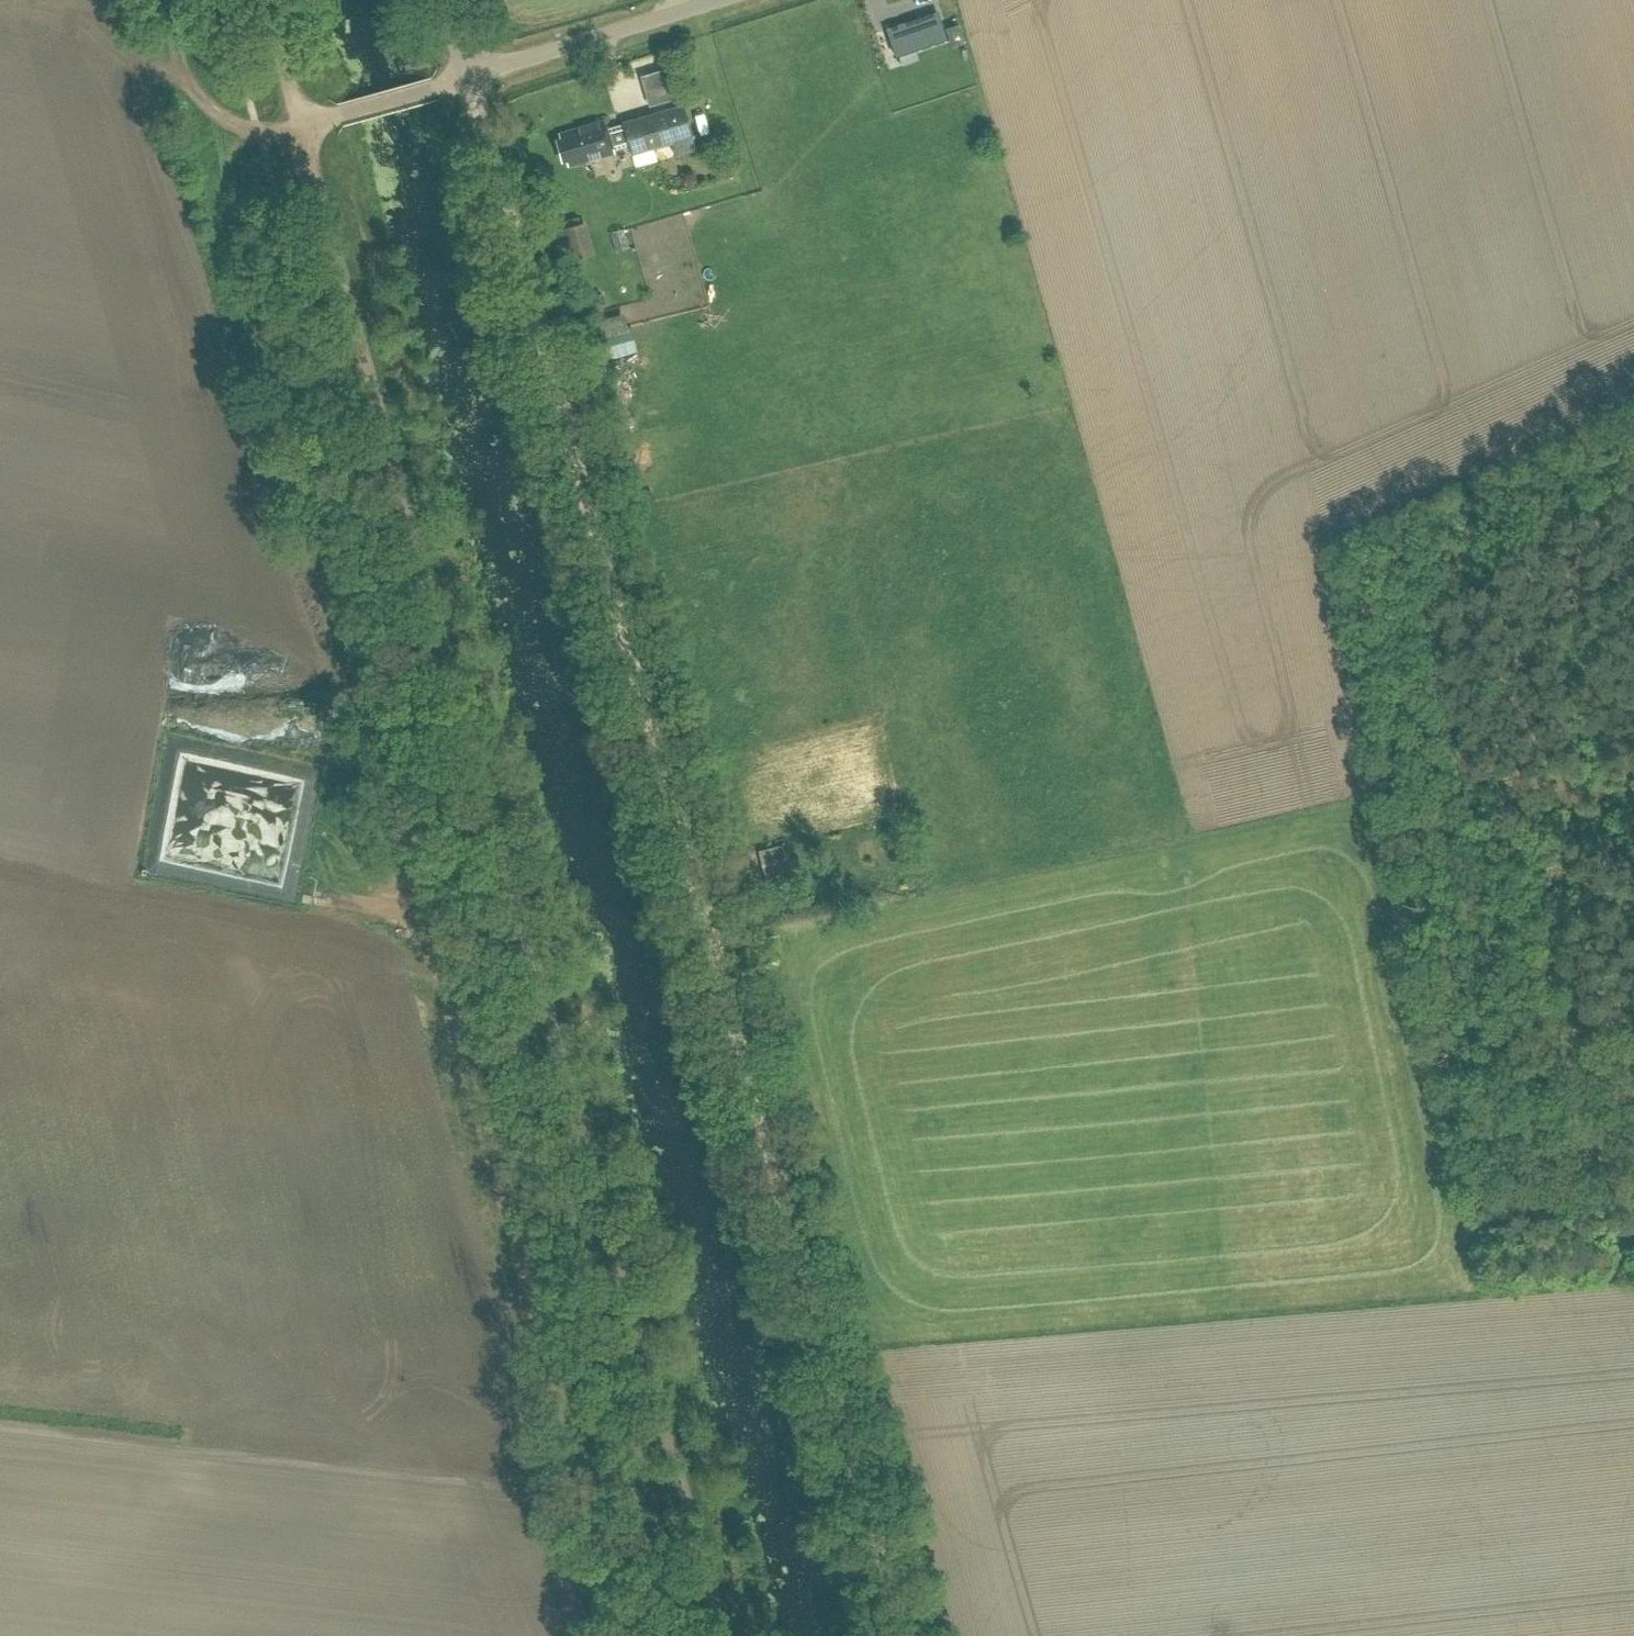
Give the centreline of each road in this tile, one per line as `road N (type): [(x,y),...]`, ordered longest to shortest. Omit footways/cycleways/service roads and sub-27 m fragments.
road 1 (track): [(902,1635),(466,77)]
road 2 (unclassified): [(301,125),(722,1635)]
road 3 (track): [(260,137),(231,171),(229,227),(630,1635)]
road 4 (unclassified): [(466,77),(719,0)]
road 5 (unclassified): [(301,125),(466,77)]
road 6 (unclassified): [(267,0),(301,125)]

